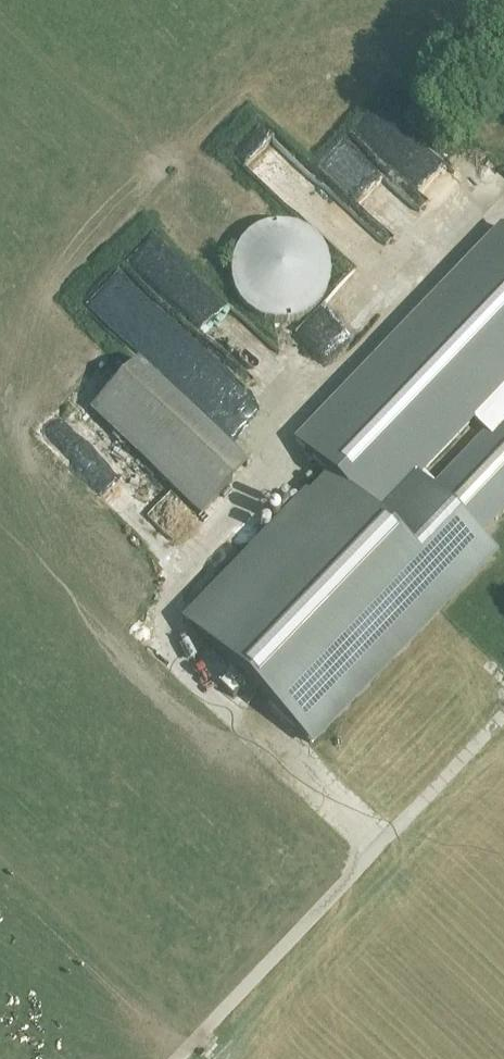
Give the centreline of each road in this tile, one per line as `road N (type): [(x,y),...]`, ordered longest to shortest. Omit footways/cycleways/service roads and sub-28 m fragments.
road 1 (track): [(503,717),(179,1058)]
road 2 (track): [(206,685),(381,847)]

